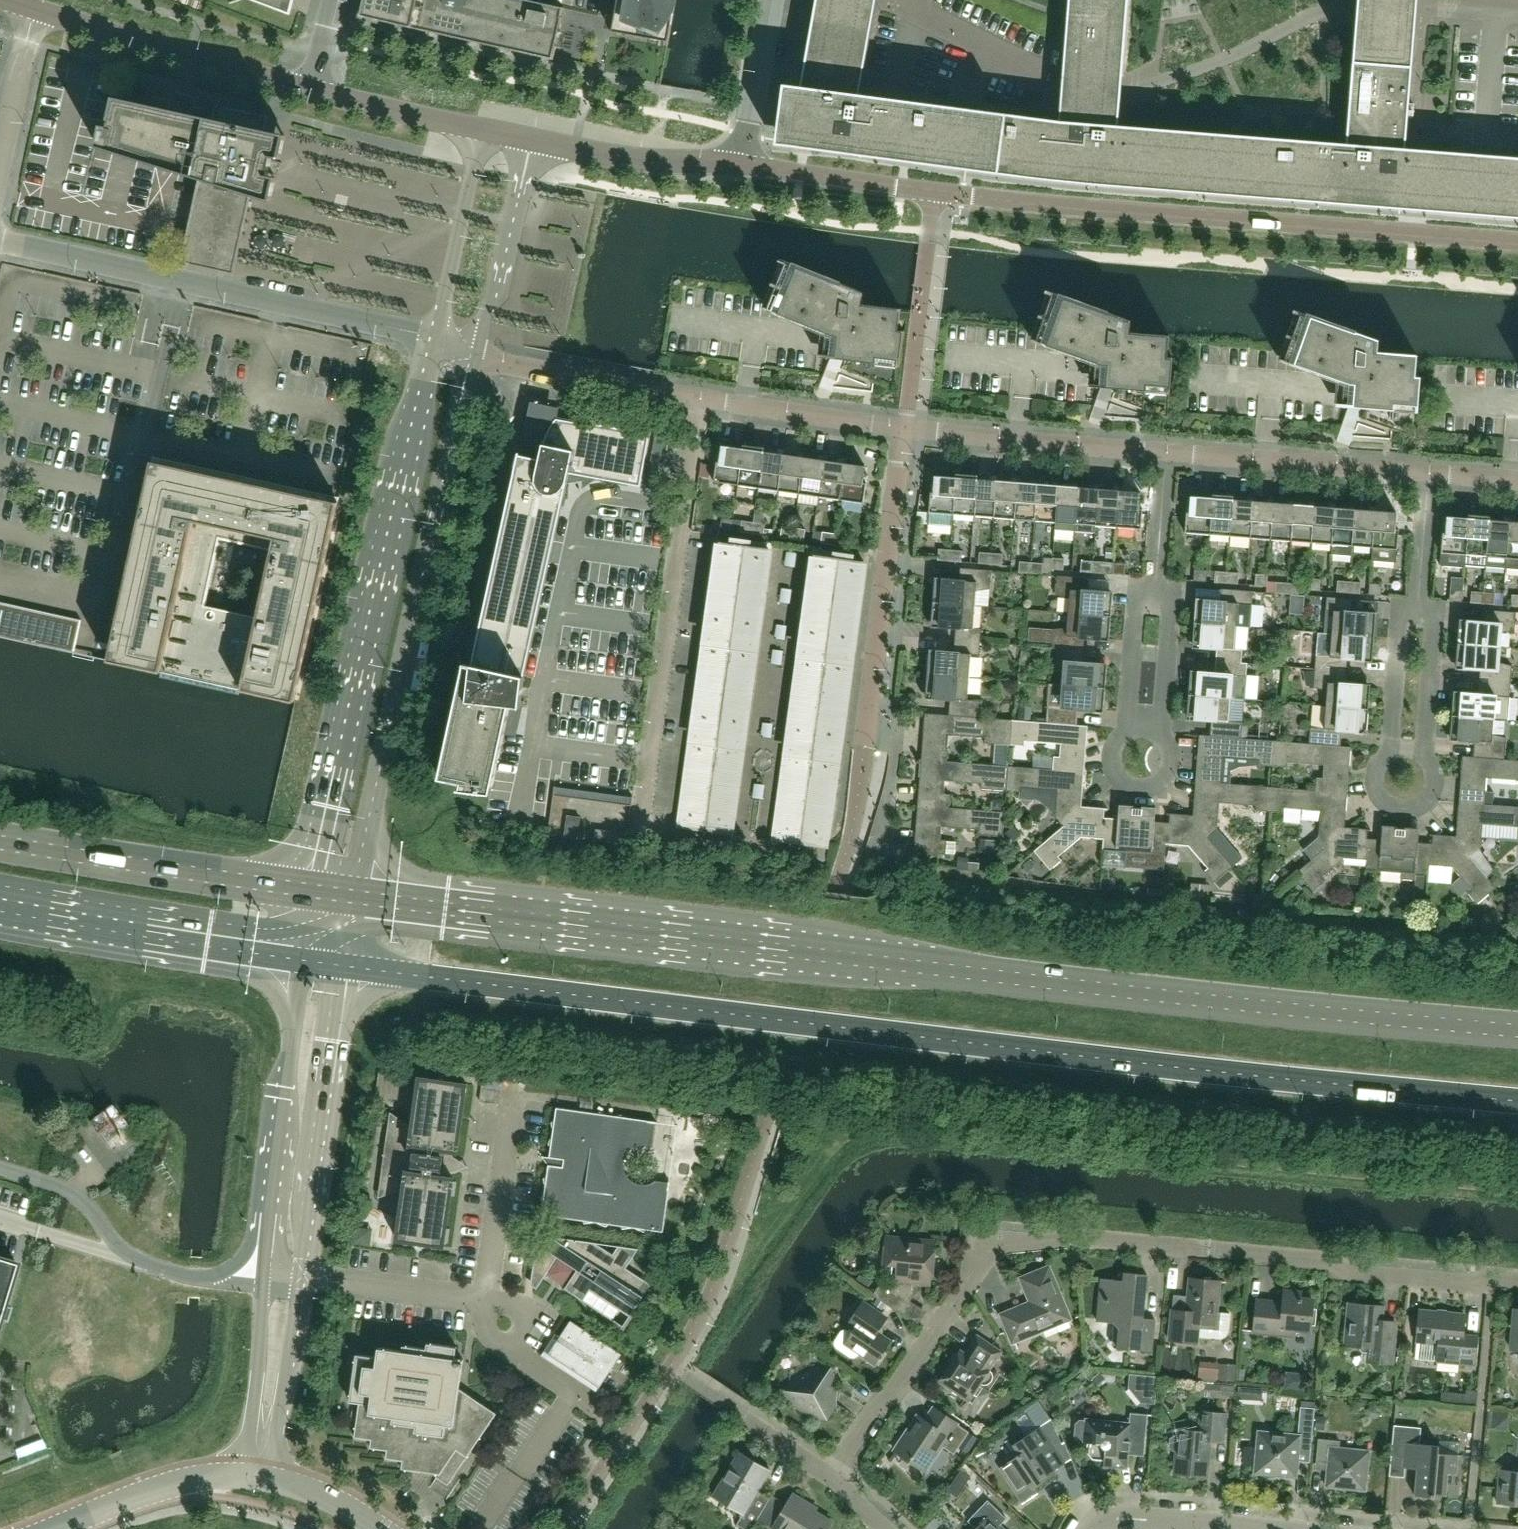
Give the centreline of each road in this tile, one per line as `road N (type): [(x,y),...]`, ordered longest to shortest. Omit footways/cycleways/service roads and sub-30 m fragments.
road 1 (primary): [(341,966),(1215,1072),(1517,1100)]
road 2 (primary): [(1517,1034),(353,896)]
road 3 (residential): [(830,1476),(997,1245),(1089,1238),(1327,1260),(1358,1273),(1465,1283),(1517,1279)]
road 4 (unclassified): [(1517,241),(972,196),(740,165)]
road 5 (tertiary): [(435,340),(312,891)]
road 6 (tertiary): [(353,896),(474,355)]
road 7 (unclassified): [(435,340),(0,241)]
road 8 (residential): [(641,826),(702,398)]
road 9 (residential): [(864,749),(906,427)]
road 10 (tertiary): [(300,960),(264,1275)]
road 11 (primary): [(312,891),(0,841)]
road 12 (tertiary): [(305,1278),(341,966)]
road 13 (primary): [(0,910),(300,960)]
road 14 (unclassified): [(312,89),(33,8)]
road 15 (residential): [(1429,473),(1166,451)]
road 16 (residential): [(1166,451),(906,427)]
road 17 (unclassified): [(702,398),(474,355)]
road 18 (tertiary): [(474,355),(497,294),(532,140)]
road 19 (tertiary): [(482,129),(435,340)]
road 20 (tertiary): [(740,165),(632,159),(532,140)]
road 21 (residential): [(486,1299),(512,1091)]
road 22 (unclassified): [(906,427),(702,398)]
road 23 (tertiary): [(272,1478),(305,1278)]
road 24 (tertiary): [(264,1275),(244,1474)]
road 25 (tertiary): [(53,1528),(167,1486),(244,1474)]
road 26 (residential): [(486,1299),(305,1278)]
road 27 (unclassified): [(482,129),(312,89)]
road 28 (tertiary): [(740,165),(770,0)]
road 29 (unclassified): [(0,163),(33,8)]
road 30 (residential): [(1161,733),(1170,618),(1156,578)]
road 31 (residential): [(1161,733),(1171,749),(1170,769),(1157,784),(1138,788),(1120,780),(1110,763),(1113,743),(1127,729)]
road 32 (residential): [(1127,729),(1136,615),(1156,578)]
road 33 (tertiary): [(1243,1528),(1120,1518),(1094,1528)]
road 34 (residential): [(1393,751),(1376,782),(1389,802),(1405,807),(1432,789),(1433,768),(1422,754)]
road 35 (residential): [(1419,619),(1429,473)]
road 36 (residential): [(1422,754),(1435,629),(1419,619)]
road 37 (residential): [(1393,751),(1403,630),(1419,619)]
road 38 (residential): [(1156,578),(1166,451)]

